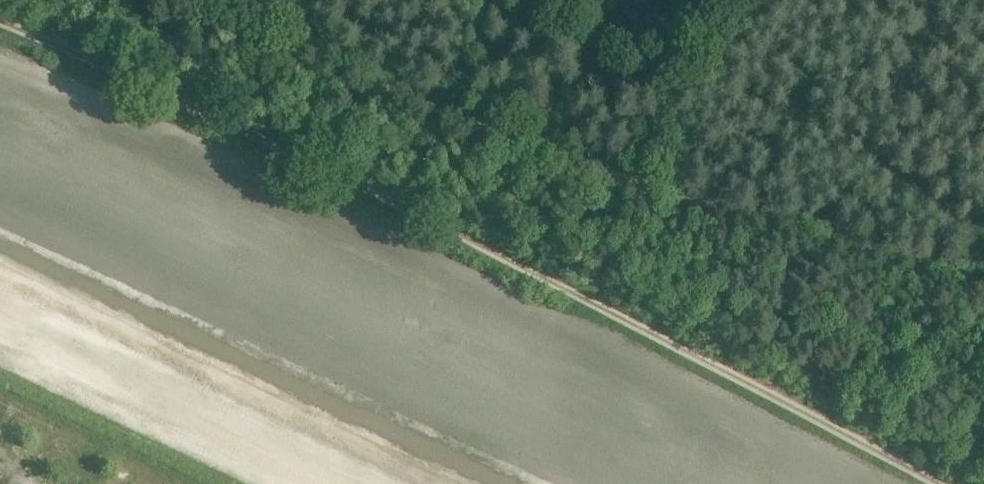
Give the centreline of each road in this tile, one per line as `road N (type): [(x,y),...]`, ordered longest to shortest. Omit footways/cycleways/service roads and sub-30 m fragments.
road 1 (track): [(932,483),(429,217),(0,22)]
road 2 (track): [(223,0),(527,147),(636,188)]
road 3 (track): [(983,298),(636,188)]
road 4 (track): [(636,188),(709,0)]

